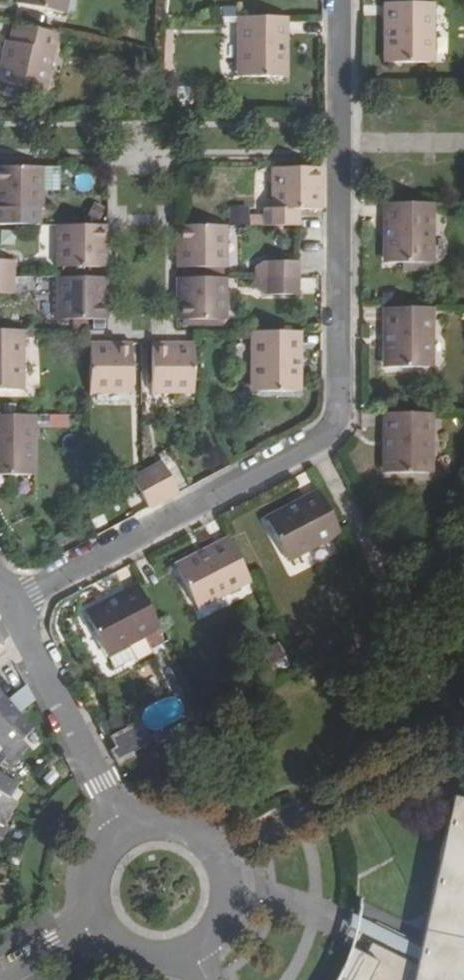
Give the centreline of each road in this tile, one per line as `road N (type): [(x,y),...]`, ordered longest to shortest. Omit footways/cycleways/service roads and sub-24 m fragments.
road 1 (residential): [(339,0),(335,423),(317,440),(11,604)]
road 2 (residential): [(128,831),(11,604)]
road 3 (residential): [(128,831),(172,824),(208,842),(221,858),(230,900),(224,921),(194,953)]

